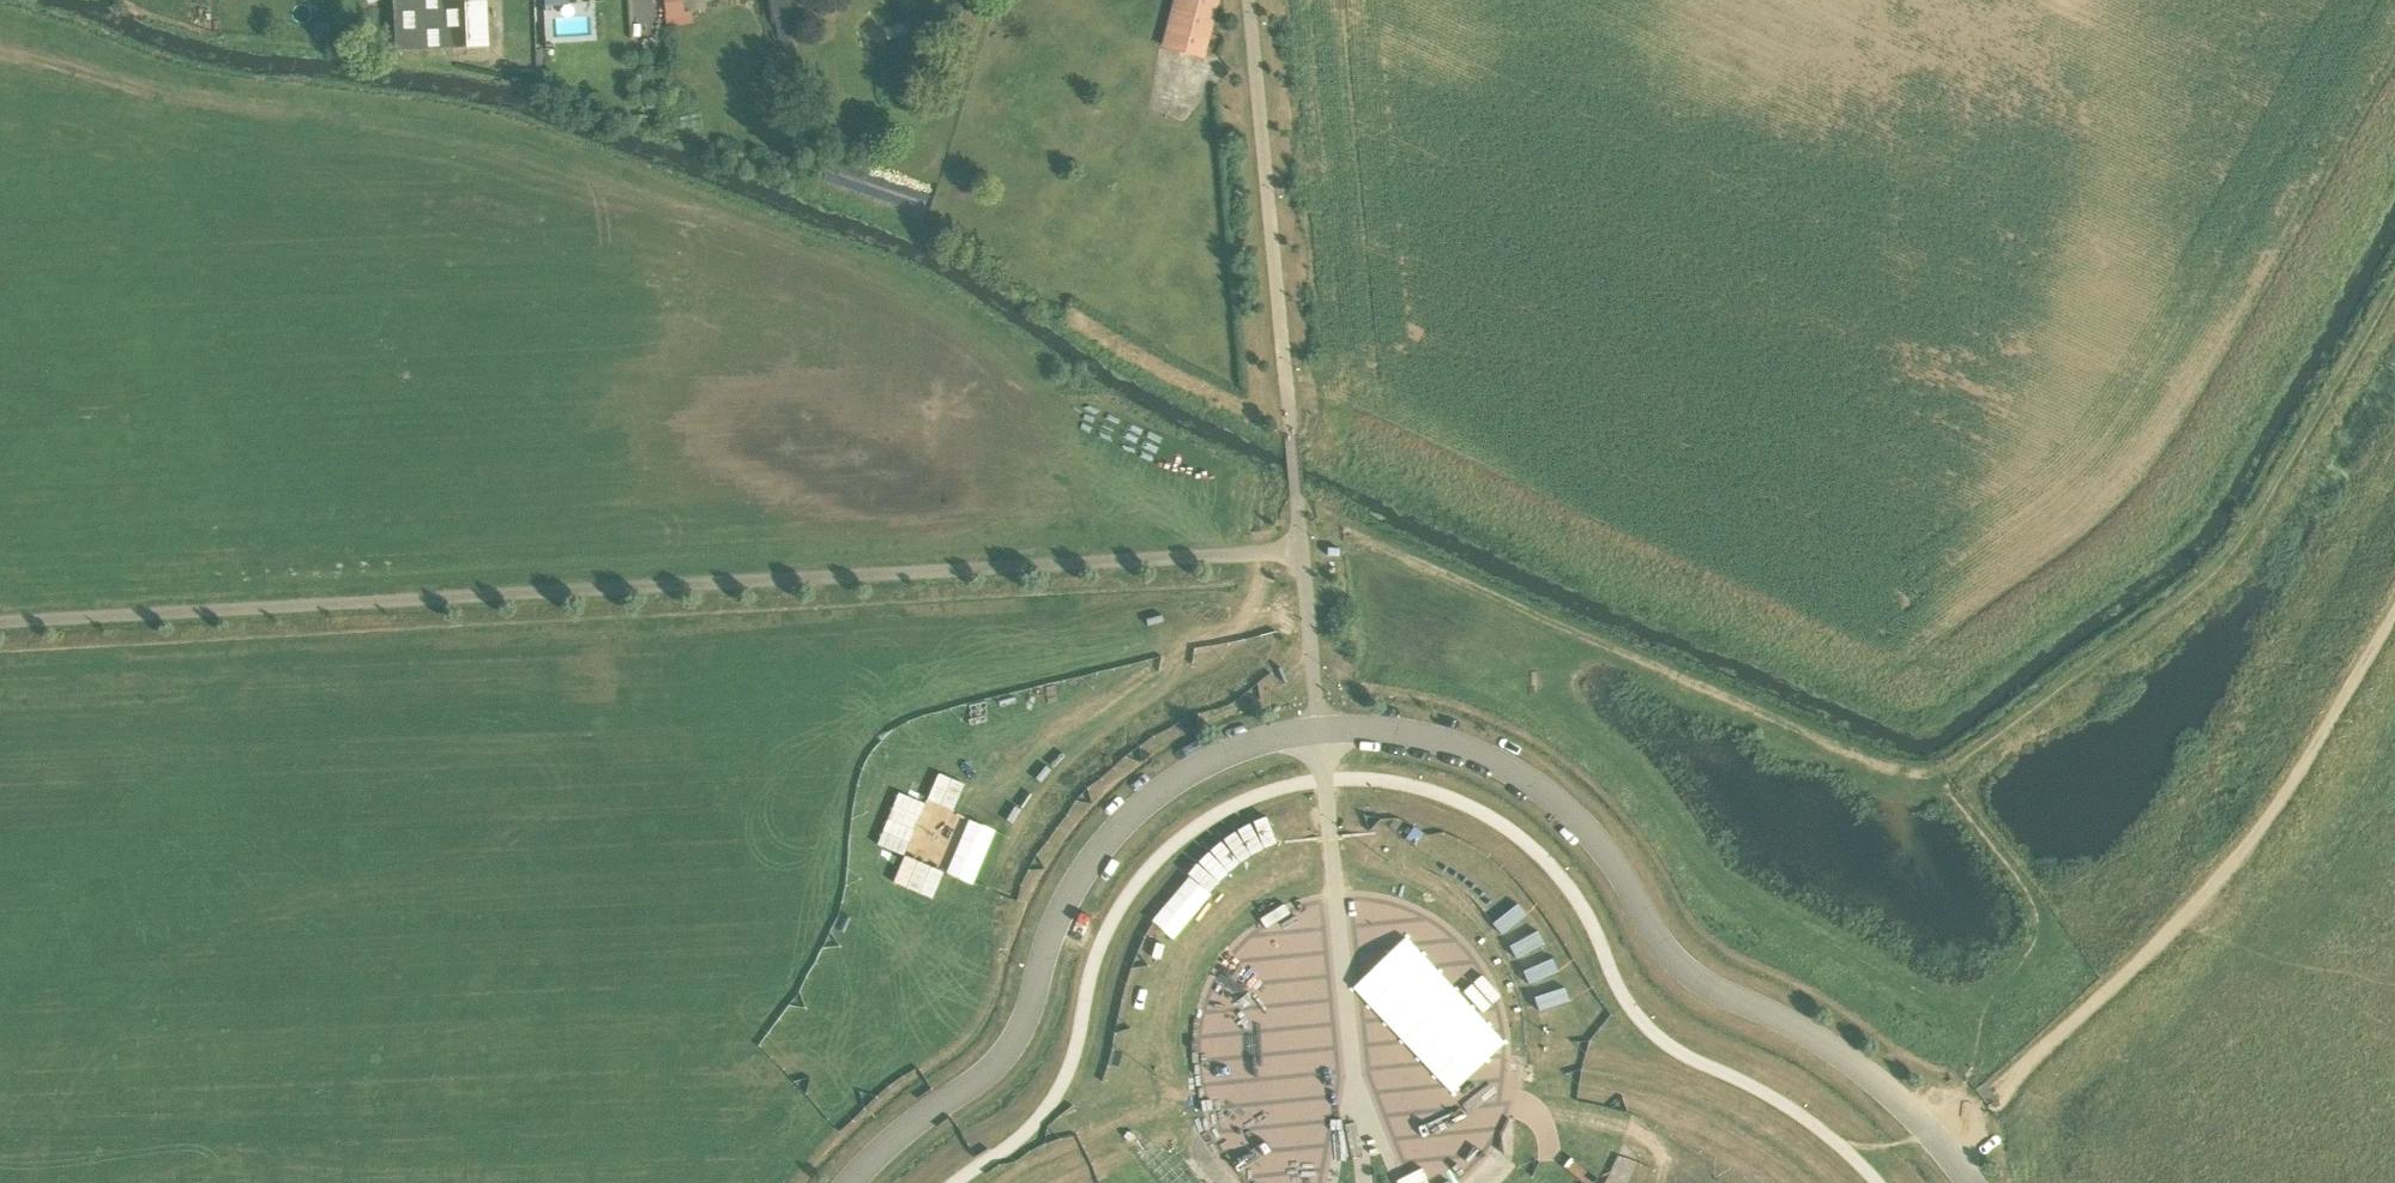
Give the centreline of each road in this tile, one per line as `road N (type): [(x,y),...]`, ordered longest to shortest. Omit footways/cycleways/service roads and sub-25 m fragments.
road 1 (unclassified): [(847,1182),(1013,1043),(1057,915),(1083,869),(1149,796),(1244,747),(1318,726),(1440,743),(1510,771),(1578,818),(1623,871),(1653,931),(1698,977),(1852,1062),(1909,1109),(1971,1182)]
road 2 (track): [(2394,612),(2307,767),(2209,894),(1937,1142)]
road 3 (track): [(2394,284),(2240,538),(2198,582),(1953,763)]

